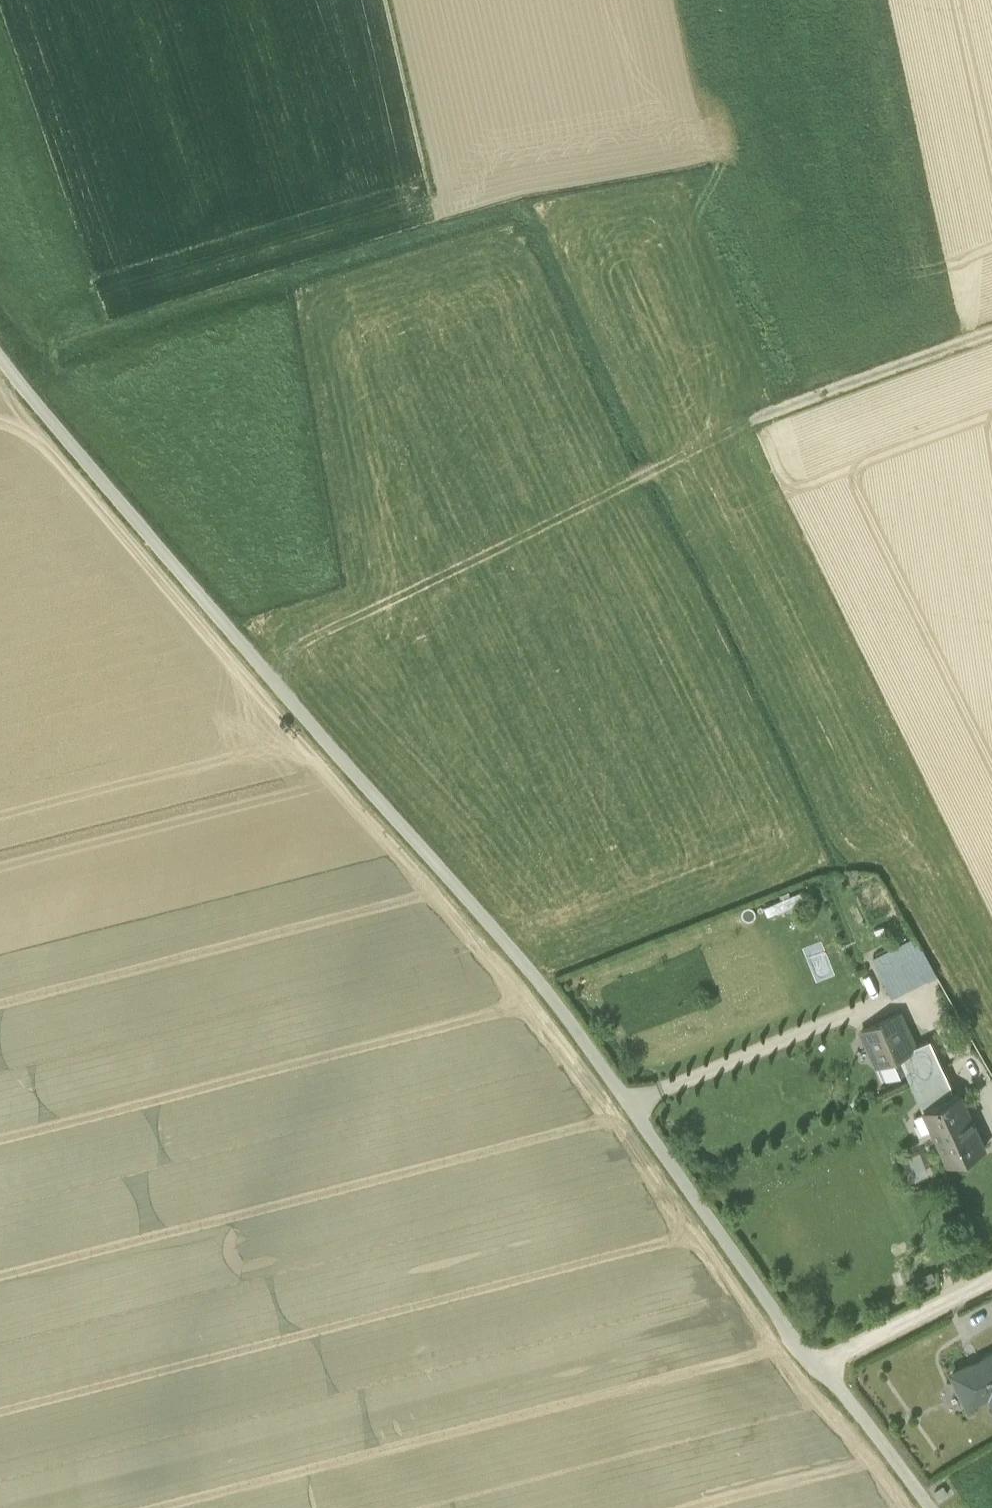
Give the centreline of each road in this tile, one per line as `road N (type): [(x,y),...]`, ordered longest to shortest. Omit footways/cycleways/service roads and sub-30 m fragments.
road 1 (unclassified): [(0,356),(232,635),(543,986),(923,1507)]
road 2 (track): [(991,331),(752,418)]

